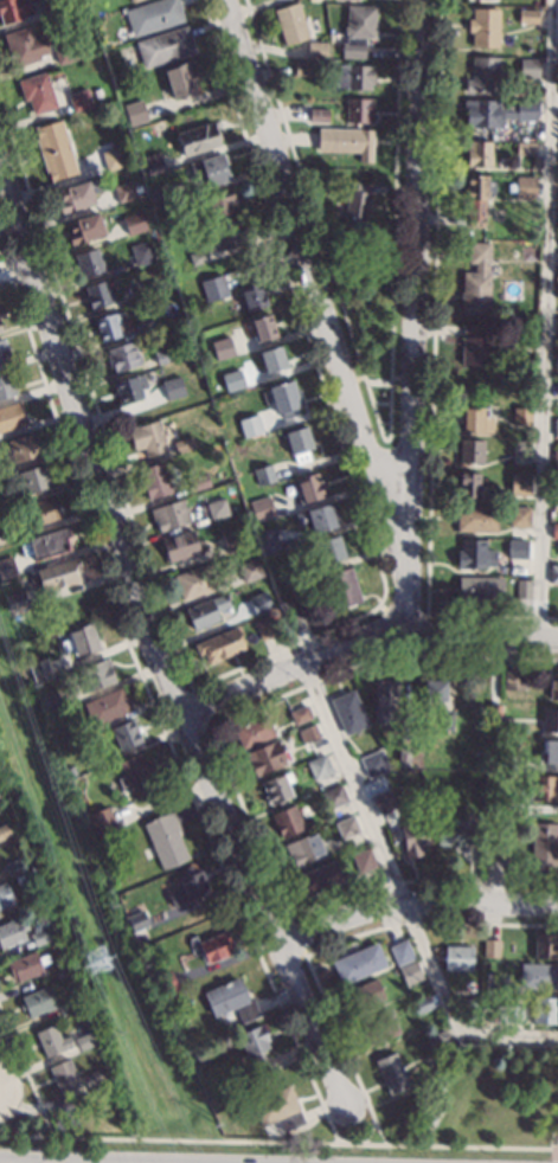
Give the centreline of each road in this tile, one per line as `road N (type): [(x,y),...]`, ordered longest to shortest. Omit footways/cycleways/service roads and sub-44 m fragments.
road 1 (residential): [(348,1109),(122,560),(0,170)]
road 2 (residential): [(403,638),(421,0)]
road 3 (residential): [(406,560),(229,0)]
road 4 (residential): [(557,640),(372,638),(181,714)]
road 5 (residential): [(557,908),(406,905),(360,911),(277,942)]

